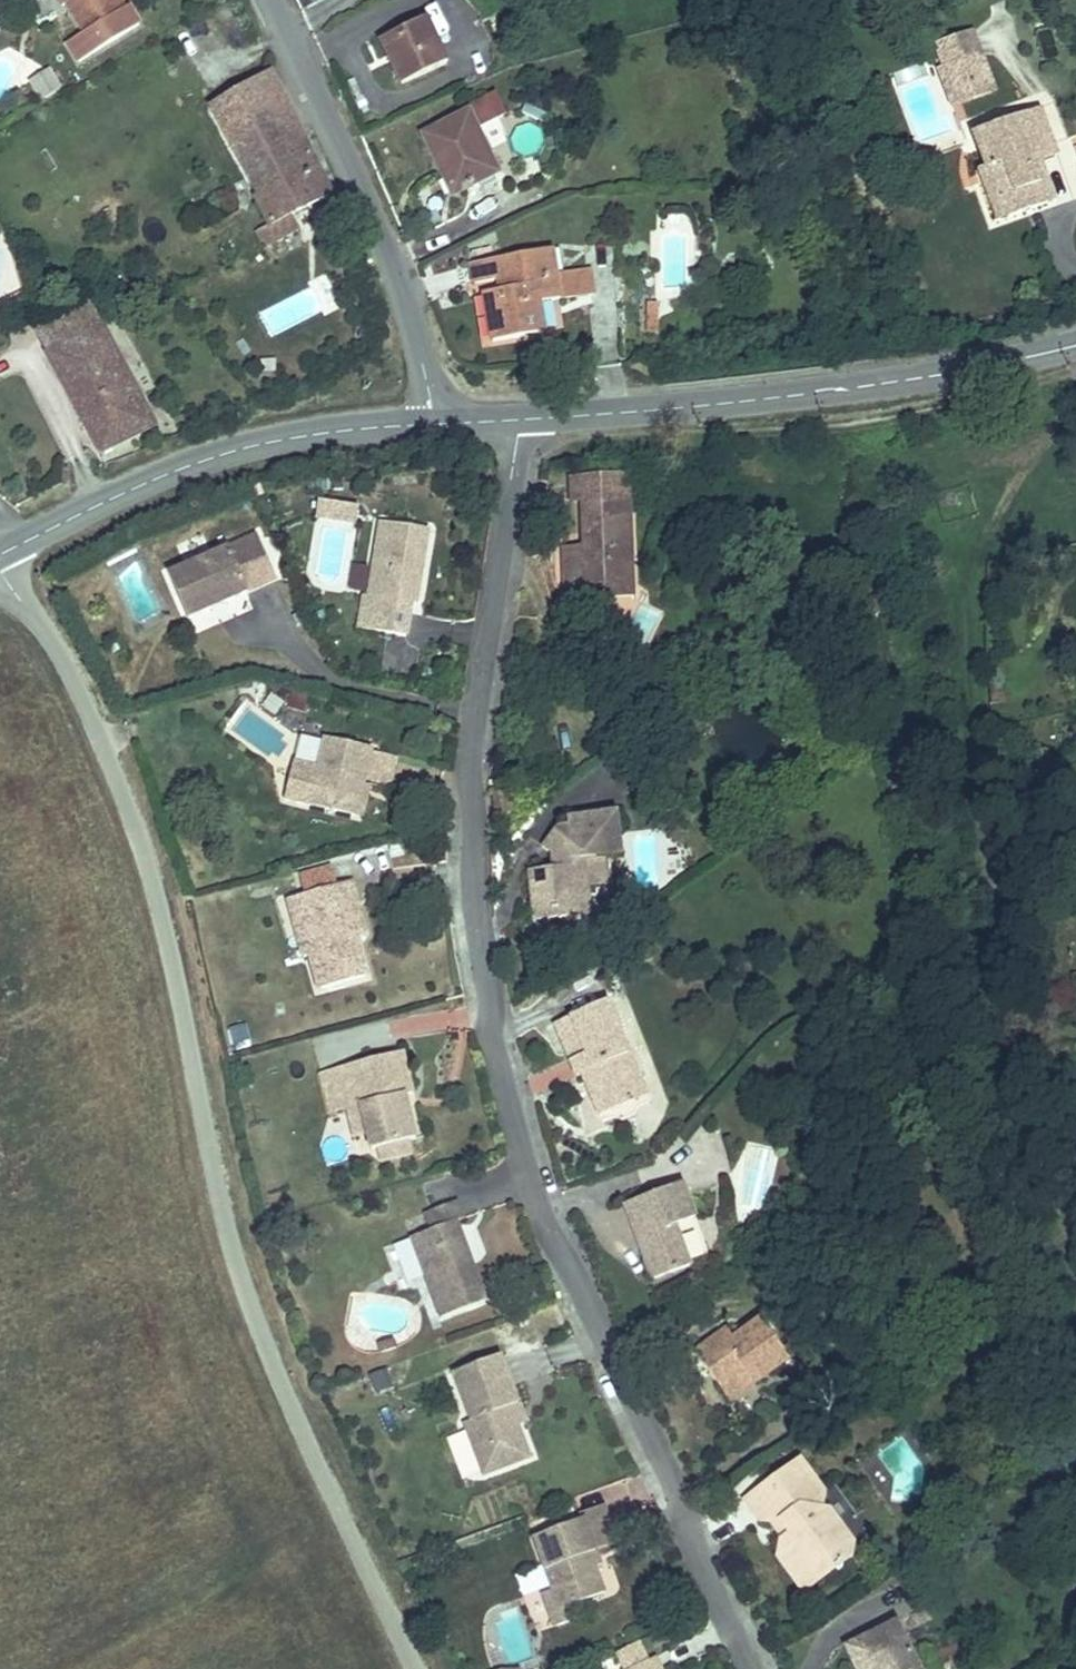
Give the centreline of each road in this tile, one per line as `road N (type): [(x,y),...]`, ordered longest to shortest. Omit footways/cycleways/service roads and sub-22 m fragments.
road 1 (residential): [(519,418),(474,776),(475,898),(488,998),(510,1096),(567,1249),(758,1668)]
road 2 (unclassified): [(3,554),(156,883),(228,1226),(302,1423),(420,1668)]
road 3 (tertiary): [(519,418),(873,391),(1075,346)]
road 4 (tertiary): [(3,554),(207,460),(312,431),(442,421)]
road 5 (residential): [(442,421),(397,279),(270,0)]

